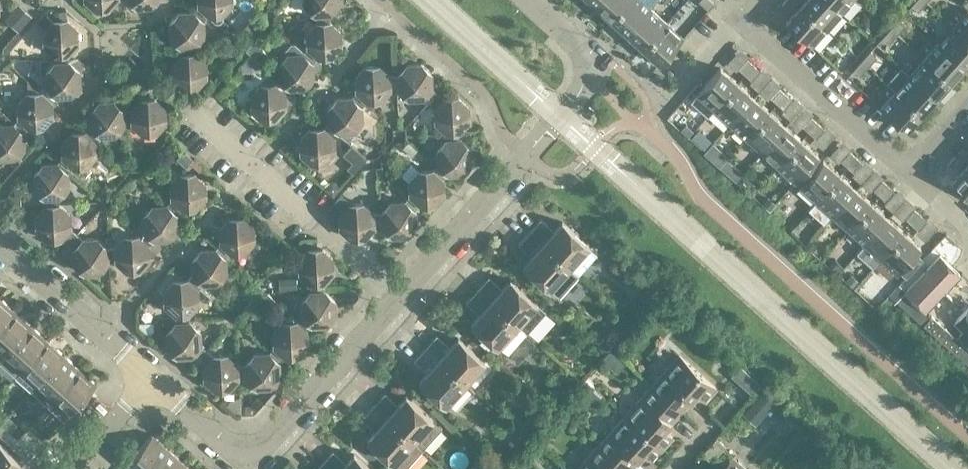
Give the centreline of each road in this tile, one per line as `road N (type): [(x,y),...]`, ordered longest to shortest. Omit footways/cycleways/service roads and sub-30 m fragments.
road 1 (residential): [(152,387),(235,457),(259,455),(591,77),(592,57),(525,0)]
road 2 (residential): [(915,176),(738,23)]
road 3 (residential): [(152,387),(0,251)]
road 4 (residential): [(646,123),(738,23)]

